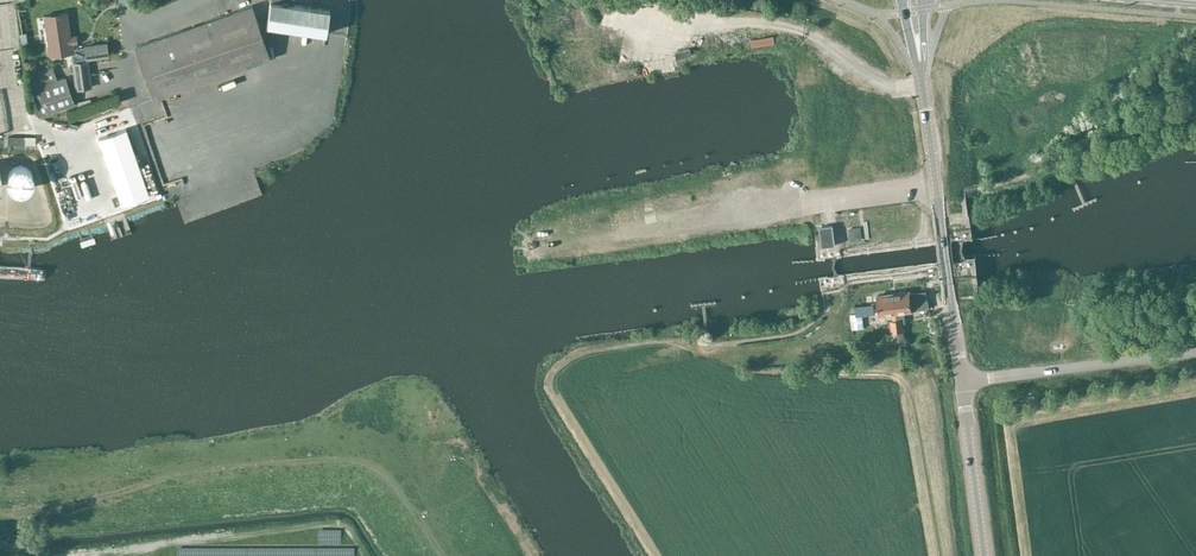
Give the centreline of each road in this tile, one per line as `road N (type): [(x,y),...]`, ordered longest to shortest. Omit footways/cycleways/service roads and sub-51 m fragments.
road 1 (secondary): [(963,379),(913,0)]
road 2 (unclassified): [(963,379),(1195,349)]
road 3 (secondary): [(985,555),(963,379)]

